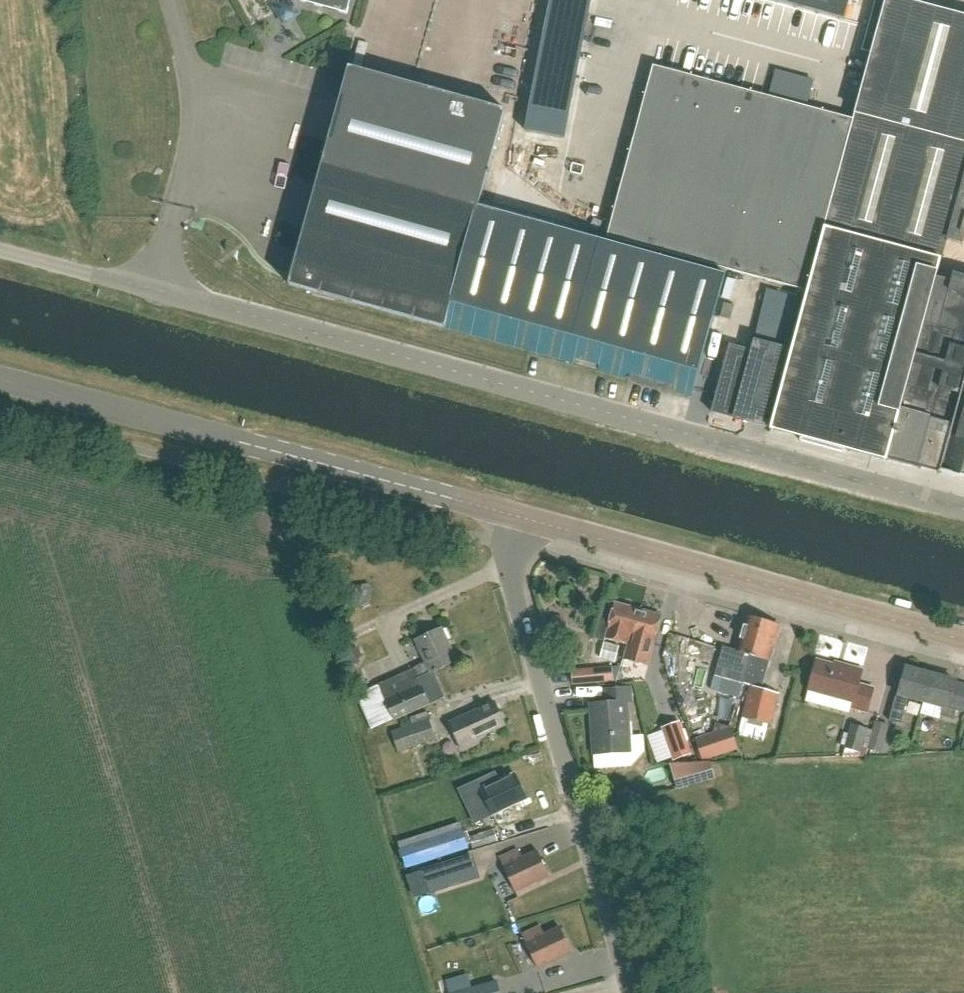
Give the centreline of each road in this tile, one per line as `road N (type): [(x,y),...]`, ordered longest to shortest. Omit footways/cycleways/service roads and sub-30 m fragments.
road 1 (unclassified): [(89,274),(963,506)]
road 2 (tertiary): [(517,515),(0,376)]
road 3 (unclassified): [(630,992),(512,582),(517,515)]
road 4 (tertiary): [(963,638),(517,515)]

